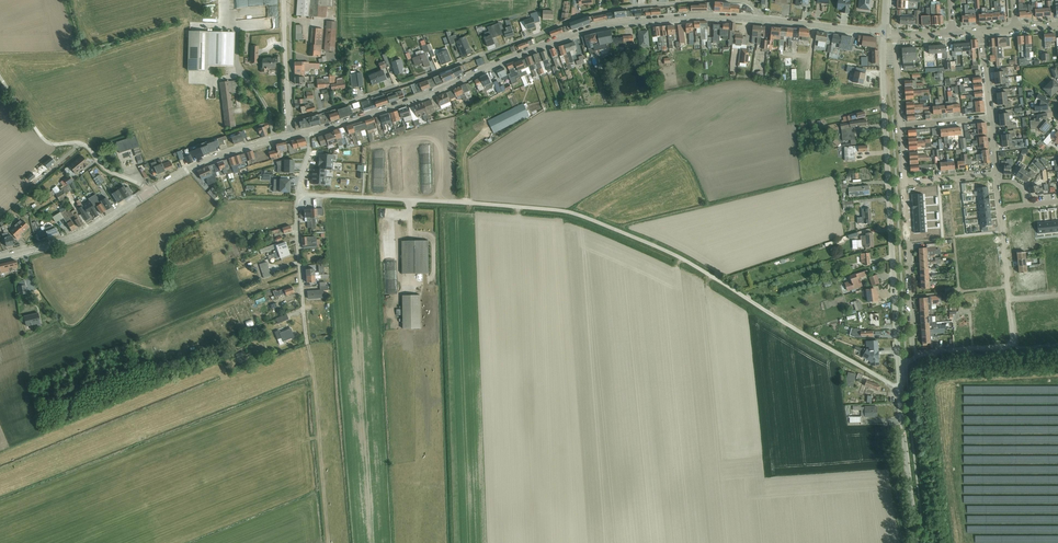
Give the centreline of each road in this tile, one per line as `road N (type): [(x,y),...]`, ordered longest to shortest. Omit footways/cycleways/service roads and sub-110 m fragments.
road 1 (unclassified): [(900,389),(682,259),(575,214),(298,194)]
road 2 (residential): [(898,366),(884,34)]
road 3 (unclassified): [(485,54),(628,8),(742,1),(757,19)]
road 4 (tertiary): [(757,19),(614,25),(490,68)]
road 5 (unclassified): [(289,121),(485,54)]
road 6 (unclassified): [(150,192),(106,169),(84,144),(46,141),(0,77)]
road 7 (tertiary): [(490,68),(307,133)]
road 8 (residential): [(919,355),(904,183)]
road 9 (tertiary): [(150,192),(80,236),(0,259)]
road 10 (residential): [(917,542),(900,389)]
road 11 (tertiary): [(290,136),(211,159),(150,192)]
road 12 (unclassified): [(307,345),(298,194)]
road 13 (residential): [(919,355),(1013,348),(1009,301)]
road 14 (tertiary): [(884,34),(757,19)]
road 15 (track): [(105,54),(190,20),(221,20)]

